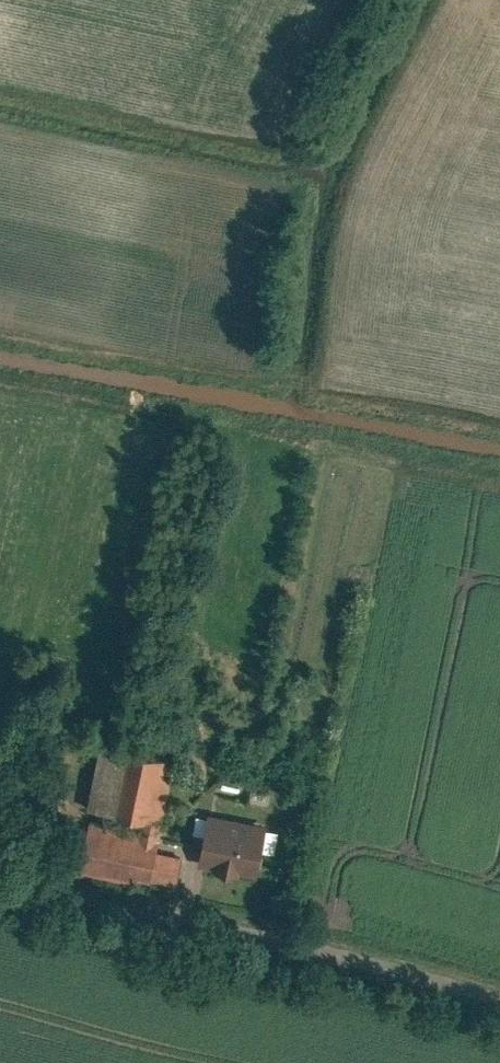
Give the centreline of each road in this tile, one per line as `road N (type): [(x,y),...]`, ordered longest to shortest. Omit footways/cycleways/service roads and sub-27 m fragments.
road 1 (unclassified): [(499,1002),(345,956),(0,882)]

